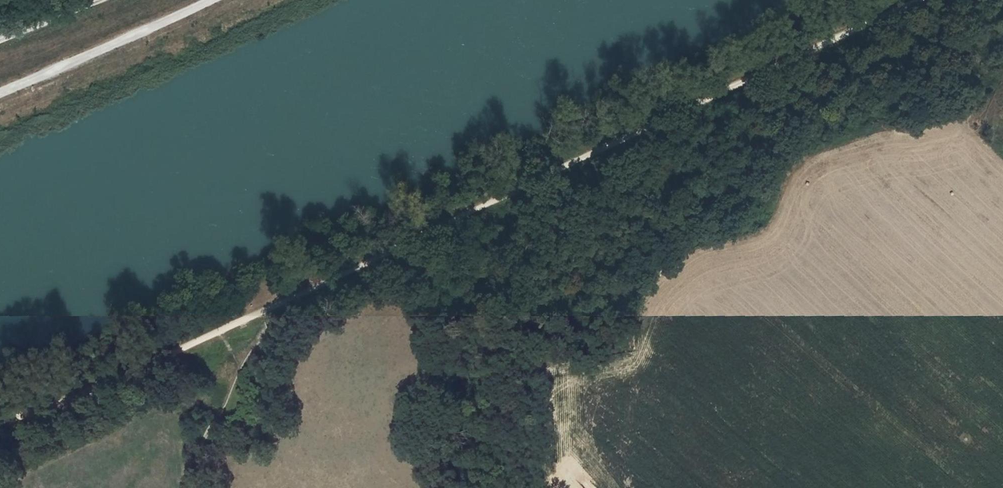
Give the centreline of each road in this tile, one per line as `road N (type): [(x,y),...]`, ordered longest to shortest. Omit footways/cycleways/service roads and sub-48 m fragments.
road 1 (track): [(0,94),(212,0)]

